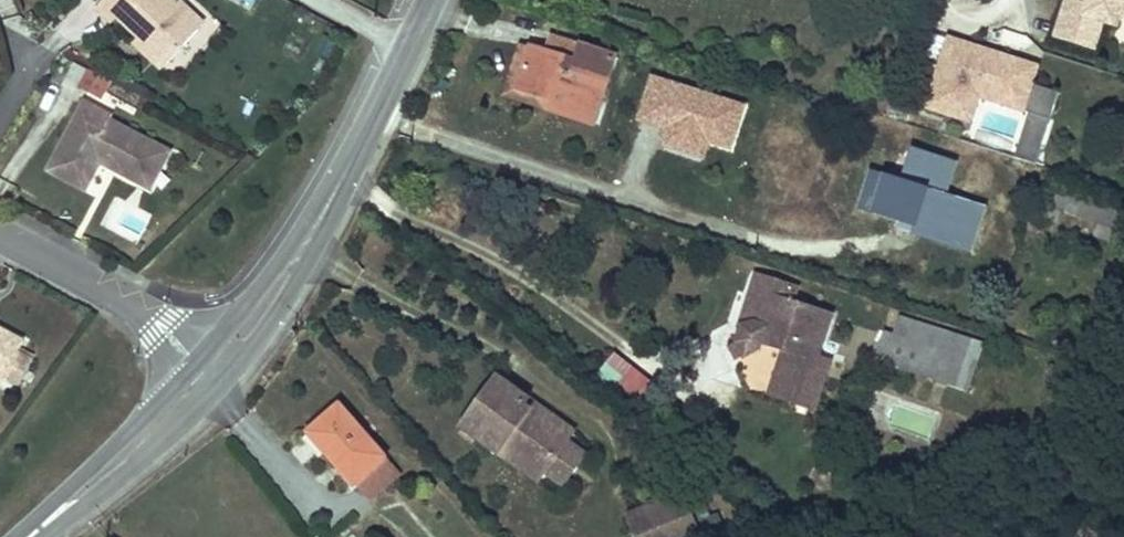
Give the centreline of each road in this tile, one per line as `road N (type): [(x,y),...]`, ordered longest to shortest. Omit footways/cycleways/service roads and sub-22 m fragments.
road 1 (secondary): [(408,47),(340,184),(210,376)]
road 2 (residential): [(210,376),(160,325),(0,234)]
road 3 (secondary): [(210,376),(27,536)]

